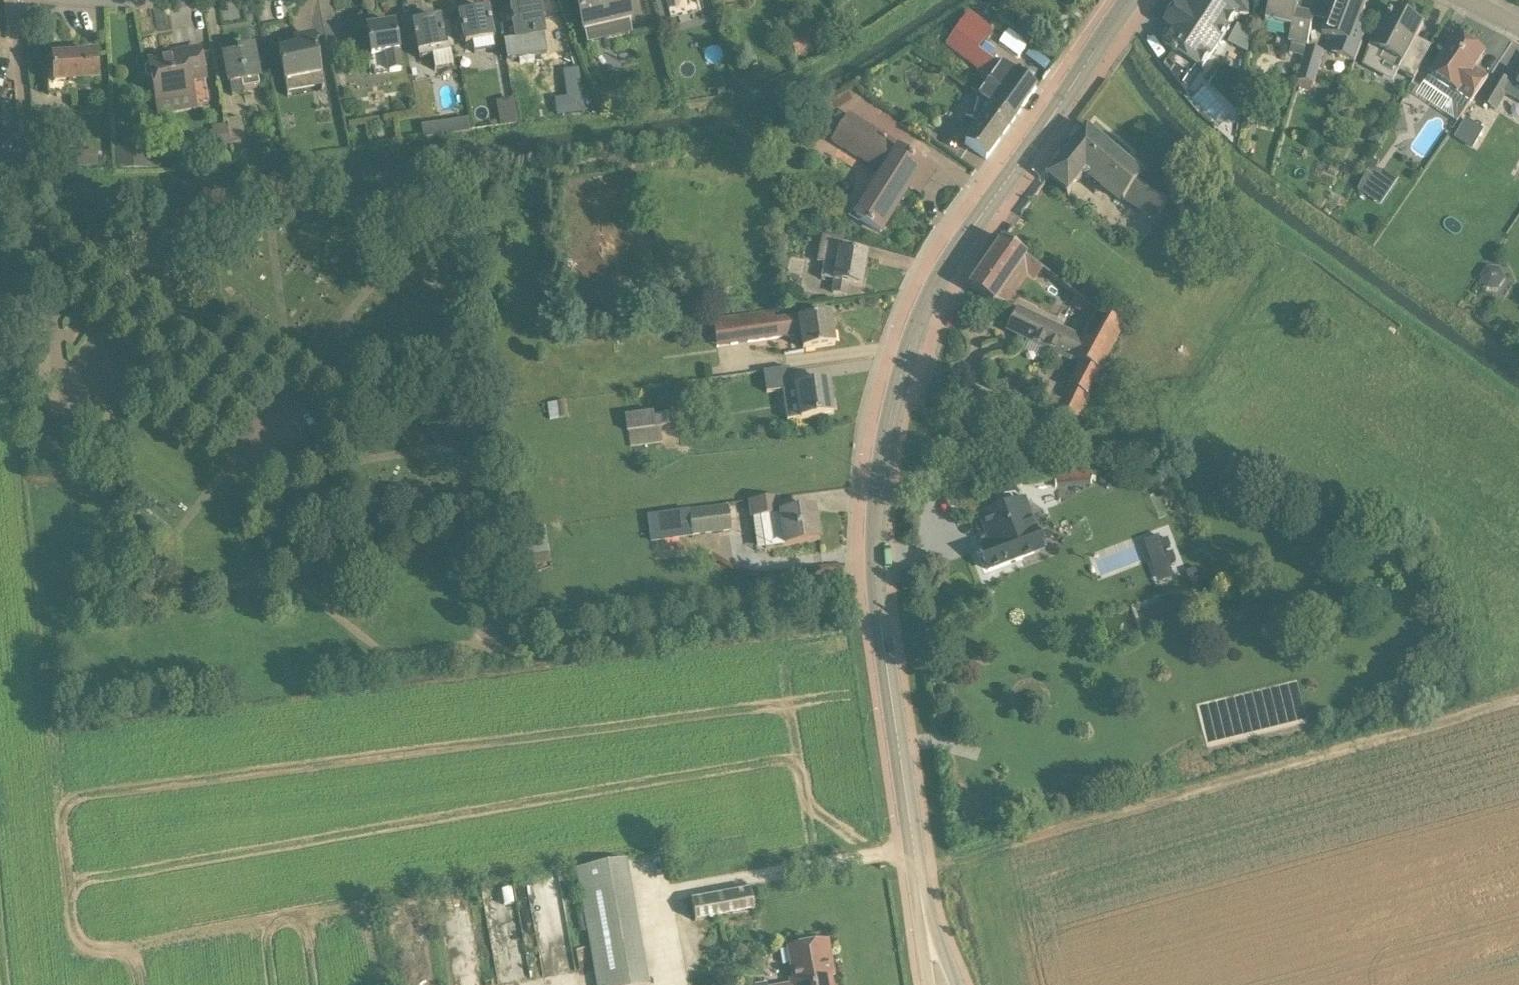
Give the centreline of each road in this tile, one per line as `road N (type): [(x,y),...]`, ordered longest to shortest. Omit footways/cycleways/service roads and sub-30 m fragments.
road 1 (tertiary): [(923,921),(880,627),(878,535),(895,411),(913,341),(947,267),(1129,0)]
road 2 (residential): [(265,433),(36,251),(14,0)]

